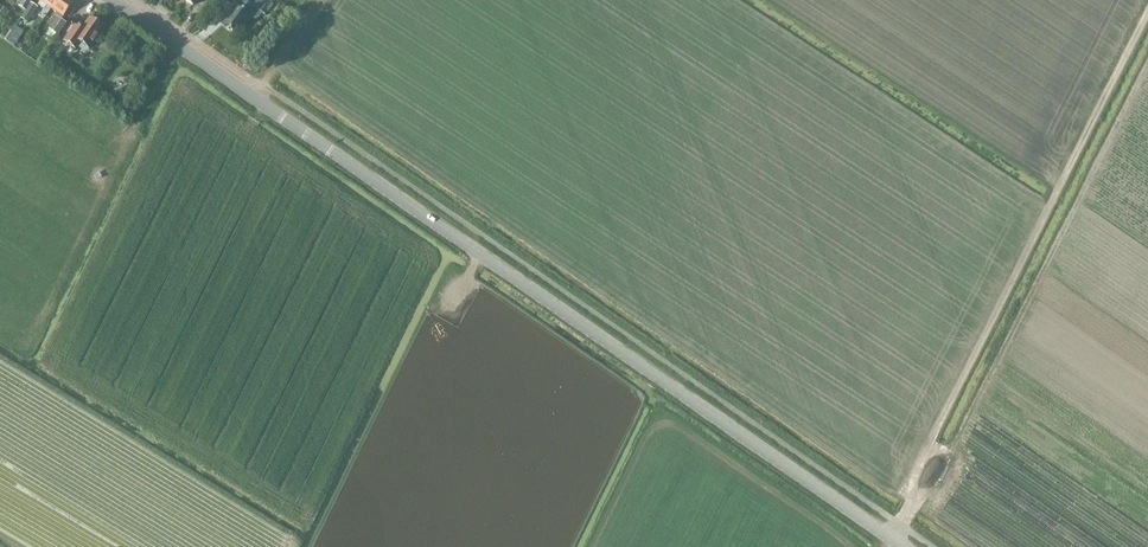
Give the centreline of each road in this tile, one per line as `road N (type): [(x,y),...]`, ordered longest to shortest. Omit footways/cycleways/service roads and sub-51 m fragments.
road 1 (tertiary): [(903,546),(113,0)]
road 2 (track): [(1147,15),(936,436),(895,541)]

